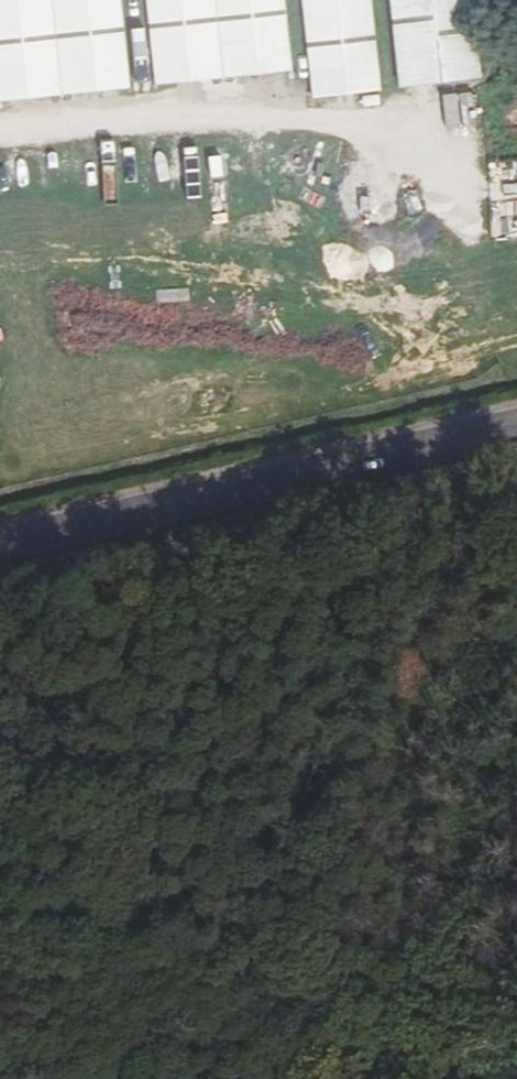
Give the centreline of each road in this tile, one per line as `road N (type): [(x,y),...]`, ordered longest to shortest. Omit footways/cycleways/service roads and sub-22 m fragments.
road 1 (unclassified): [(0,539),(516,406)]

